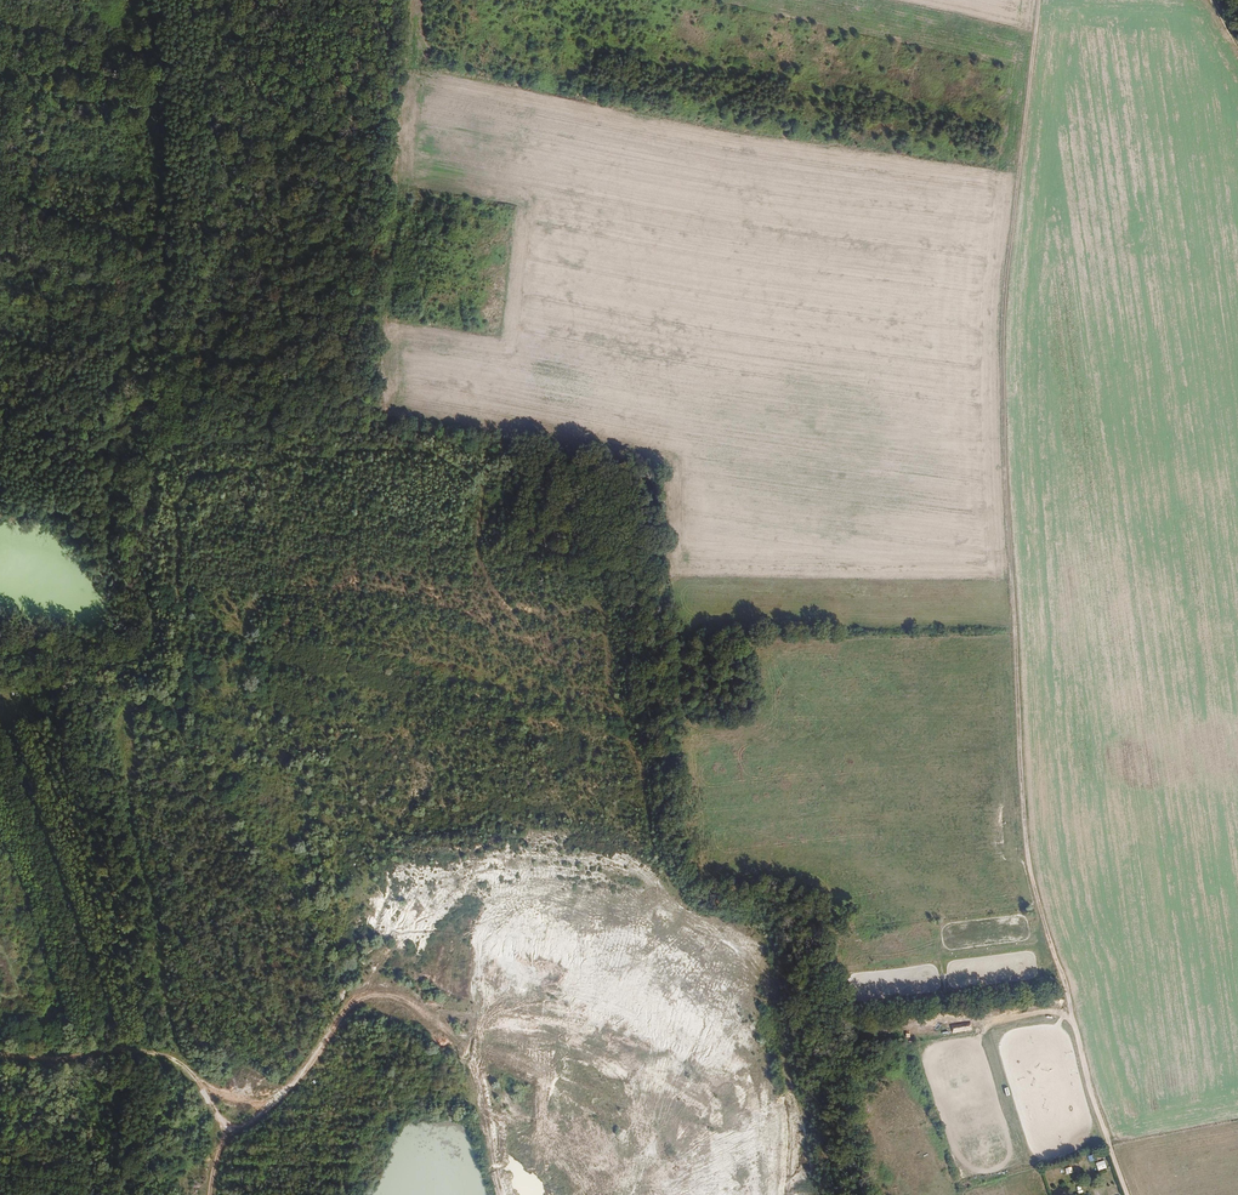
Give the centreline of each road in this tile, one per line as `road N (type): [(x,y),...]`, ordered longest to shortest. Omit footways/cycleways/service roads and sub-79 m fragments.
road 1 (track): [(1130,1194),(1092,1100),(1027,884),(1013,757),(1001,335),(1038,0)]
road 2 (track): [(0,1054),(43,1059),(122,1048),(153,1050),(183,1066),(220,1121),(209,1194)]

